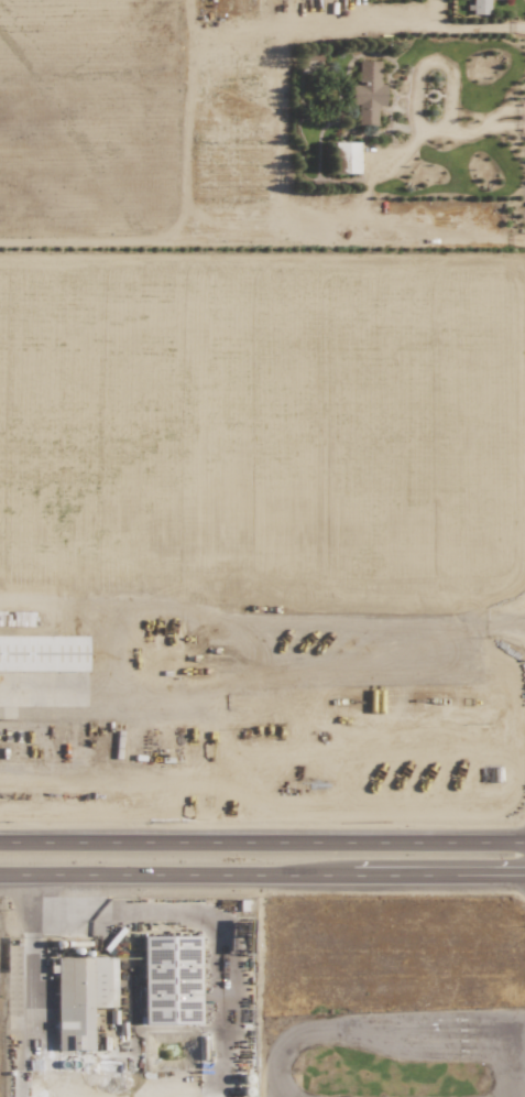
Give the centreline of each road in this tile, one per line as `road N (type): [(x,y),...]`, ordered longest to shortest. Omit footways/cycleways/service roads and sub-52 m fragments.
road 1 (primary): [(524,843),(0,843)]
road 2 (primary): [(0,876),(524,876)]

